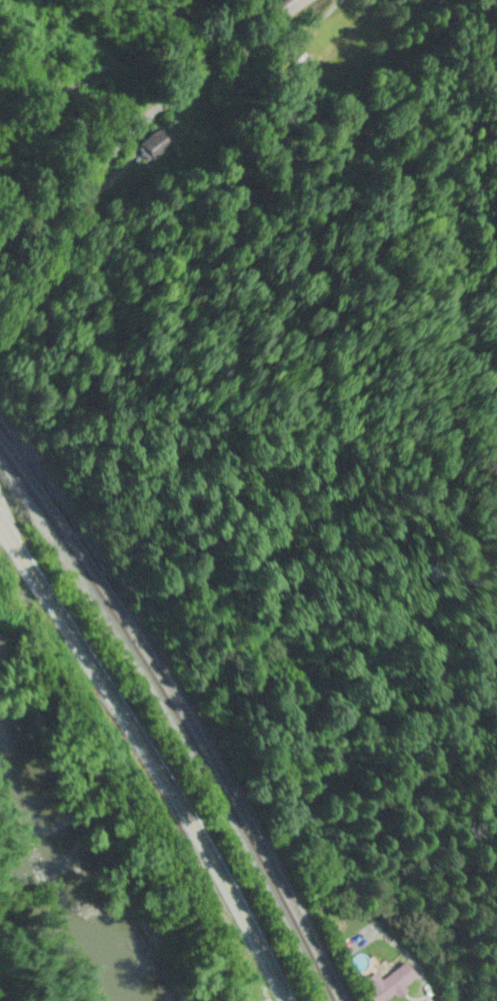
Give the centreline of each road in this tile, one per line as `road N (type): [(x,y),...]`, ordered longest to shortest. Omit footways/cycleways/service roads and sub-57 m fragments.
road 1 (primary): [(286,1000),(193,823),(0,521)]
road 2 (residential): [(0,334),(28,305),(55,217),(184,97),(327,0)]

